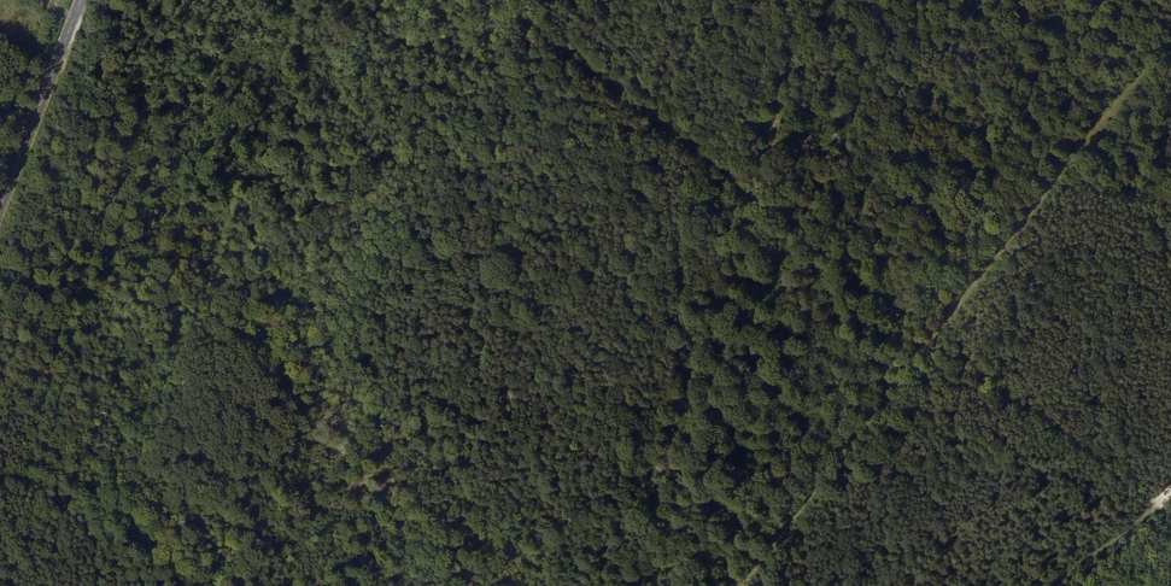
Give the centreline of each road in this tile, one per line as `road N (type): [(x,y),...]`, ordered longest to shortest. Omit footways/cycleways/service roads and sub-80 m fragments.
road 1 (track): [(1170,510),(752,198),(506,0)]
road 2 (track): [(744,585),(1170,59)]
road 3 (secondary): [(81,0),(0,210)]
road 4 (track): [(808,0),(752,198)]

